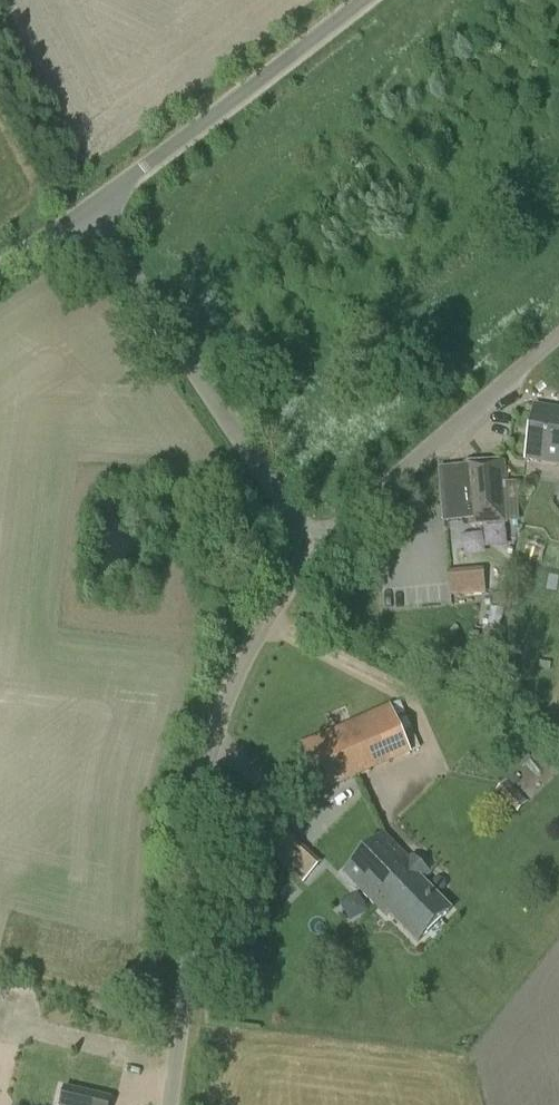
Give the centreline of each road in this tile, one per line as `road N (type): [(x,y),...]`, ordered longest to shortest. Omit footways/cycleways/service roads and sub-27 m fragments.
road 1 (unclassified): [(170,1104),(189,843),(213,727),(263,621),(313,548)]
road 2 (unclassified): [(313,548),(84,209)]
road 3 (unclassified): [(84,209),(359,0)]
road 4 (unclassified): [(313,548),(558,342)]

